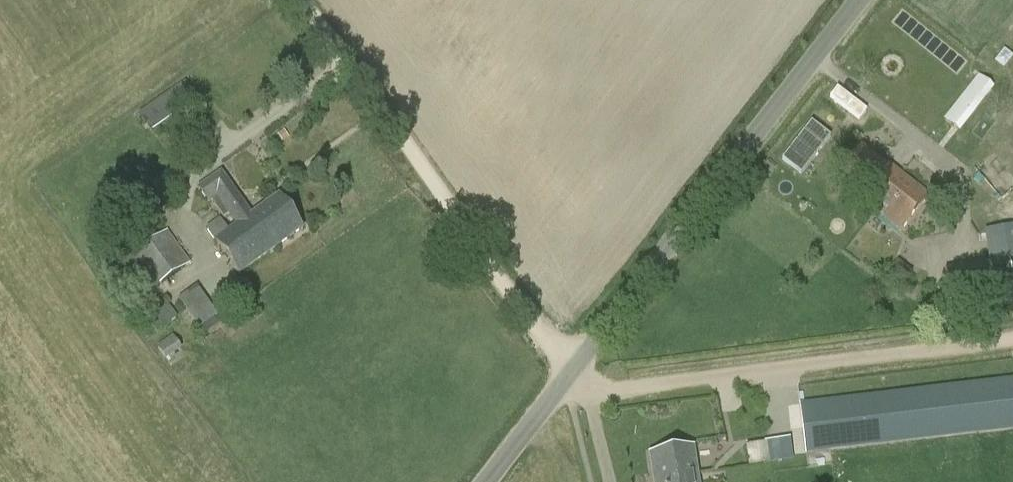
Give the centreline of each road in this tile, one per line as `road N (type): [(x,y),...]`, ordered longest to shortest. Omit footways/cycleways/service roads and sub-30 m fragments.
road 1 (unclassified): [(570,371),(858,0)]
road 2 (track): [(302,0),(570,371)]
road 3 (unclassified): [(570,371),(590,391),(989,341)]
road 4 (unclassified): [(487,481),(570,371)]

